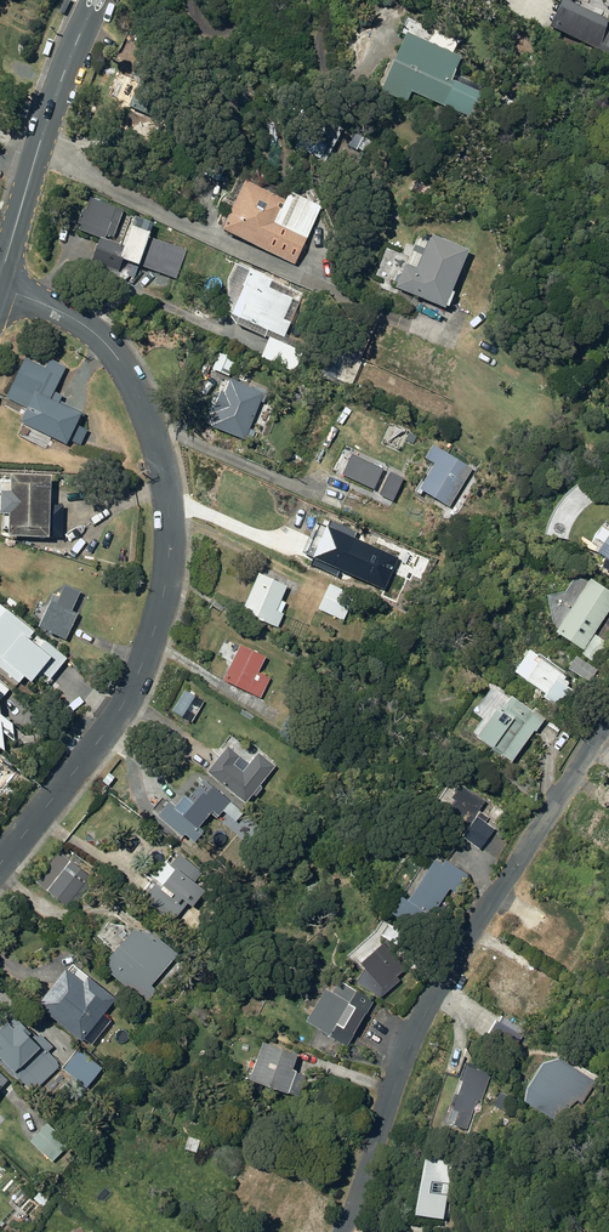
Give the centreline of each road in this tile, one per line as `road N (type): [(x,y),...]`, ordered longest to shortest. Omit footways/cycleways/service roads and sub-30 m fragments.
road 1 (residential): [(0,865),(123,705),(155,630),(170,553),(159,453),(119,360),(79,322),(0,286)]
road 2 (residential): [(608,715),(541,810),(411,1029),(332,1231)]
road 3 (tertiary): [(0,278),(49,113),(97,0)]

